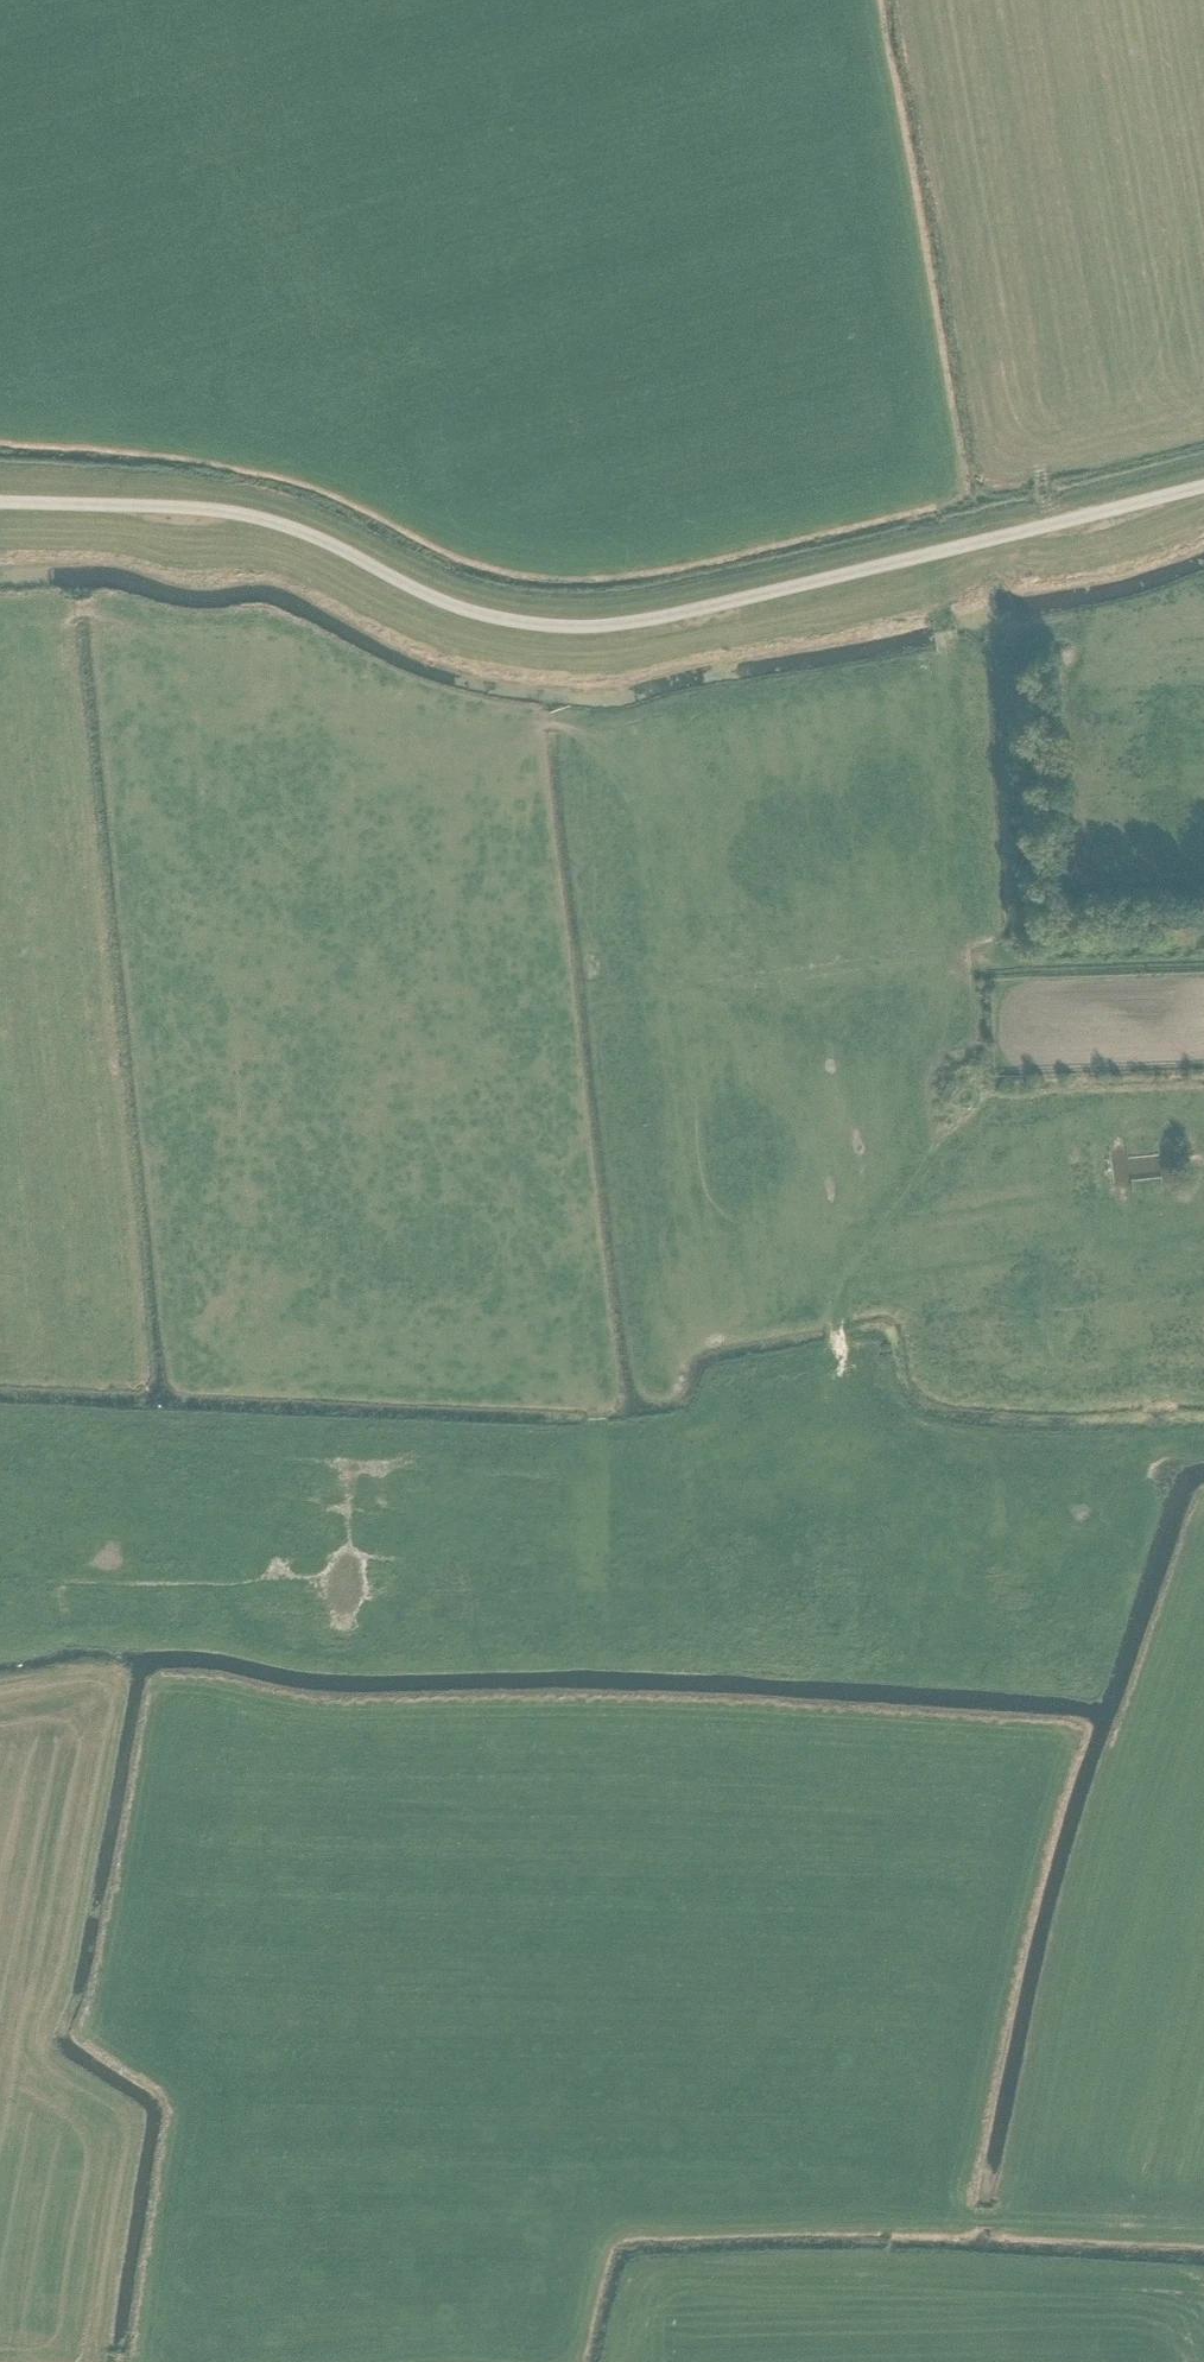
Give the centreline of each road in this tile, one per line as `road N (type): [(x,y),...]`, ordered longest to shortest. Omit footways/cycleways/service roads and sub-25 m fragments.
road 1 (unclassified): [(0,503),(258,519),(477,615),(586,627),(763,596),(1203,484)]

